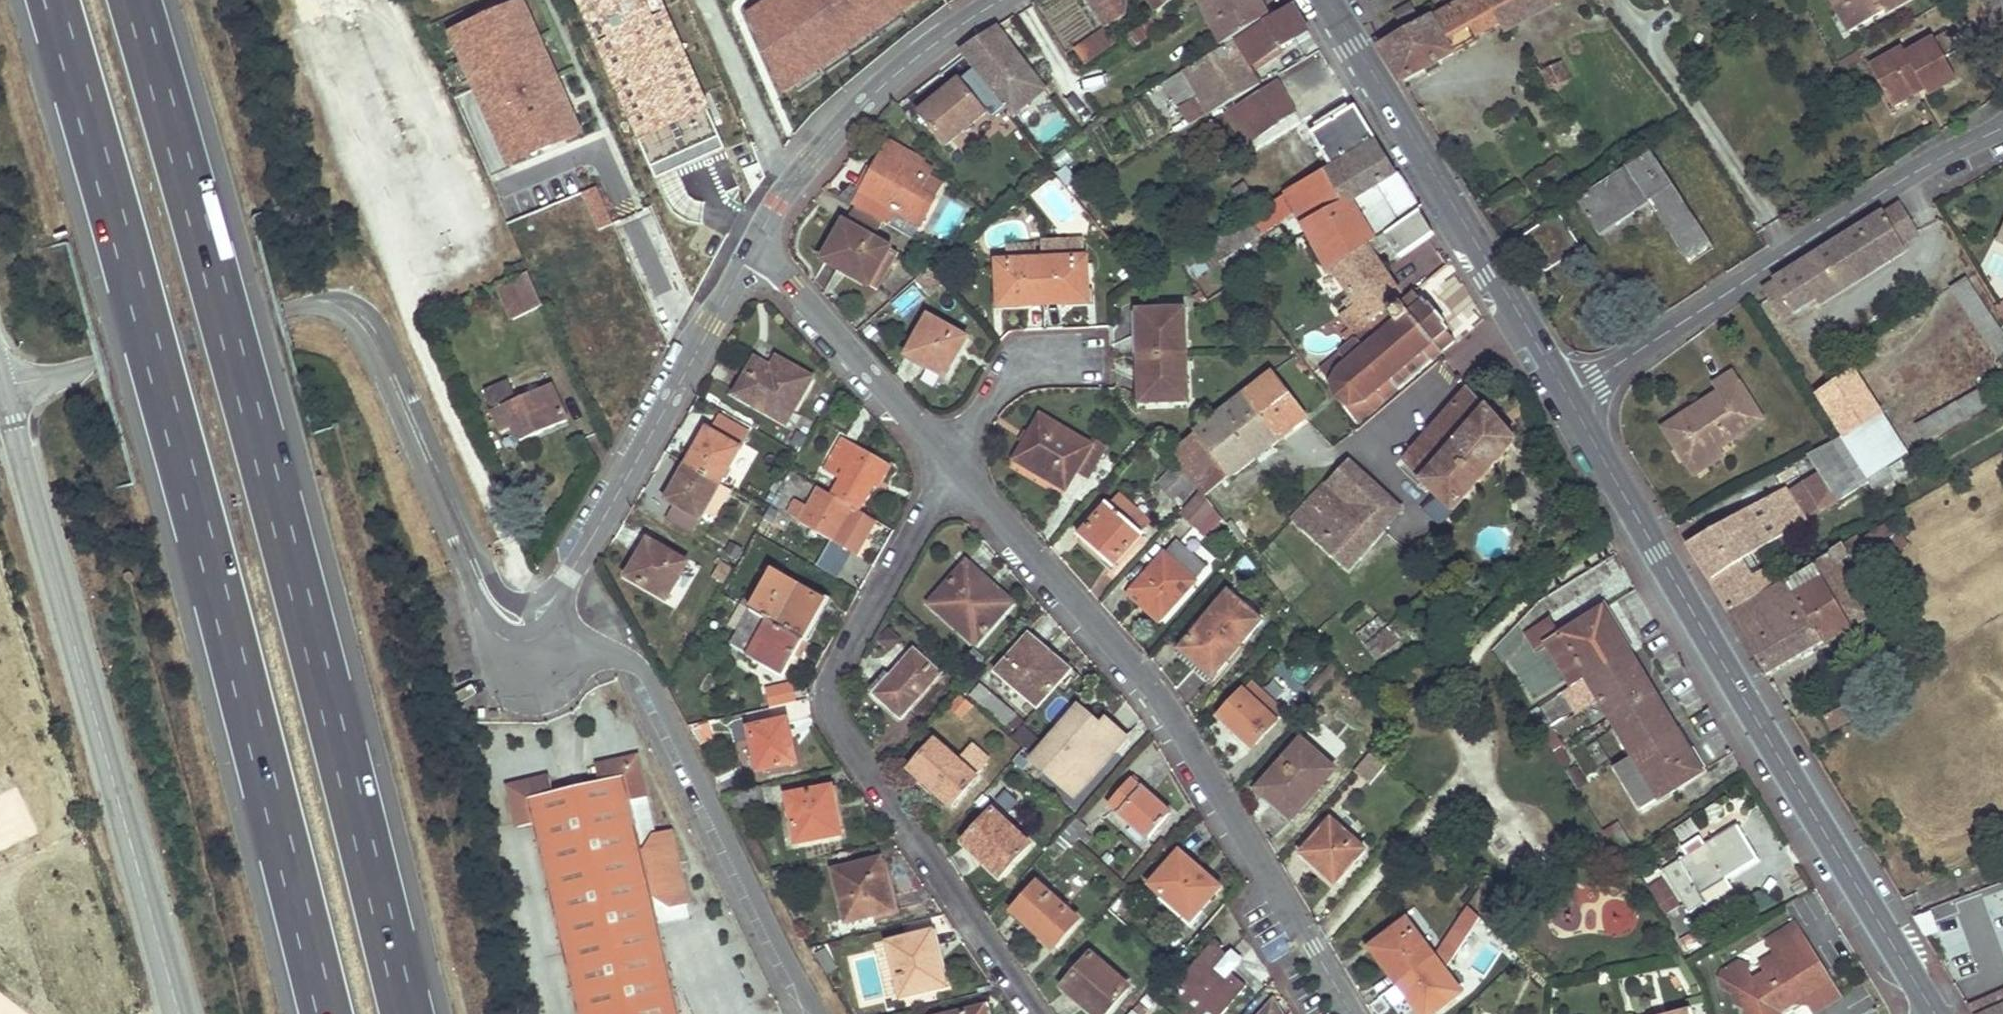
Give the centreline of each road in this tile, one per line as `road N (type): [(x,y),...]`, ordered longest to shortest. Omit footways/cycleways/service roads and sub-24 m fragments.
road 1 (motorway): [(46,0),(177,436),(326,1013)]
road 2 (motorway): [(411,1013),(263,412),(136,0)]
road 3 (residential): [(2,387),(331,302),(374,340),(494,607),(525,619),(541,614)]
road 4 (secondary): [(1935,1013),(1838,864),(1567,395)]
road 5 (residential): [(949,454),(1153,677),(1352,1013)]
road 6 (residential): [(949,454),(827,698),(1047,1013)]
road 7 (unclassified): [(2,387),(182,1013)]
road 8 (residential): [(1567,395),(1925,166),(2002,129)]
road 9 (residential): [(541,614),(571,646),(647,674),(821,1013)]
road 10 (secondary): [(1567,395),(1327,0)]
road 11 (residential): [(541,614),(568,581),(753,249)]
road 12 (residential): [(753,249),(949,454)]
road 13 (residential): [(796,183),(830,131),(949,21),(990,0)]
road 14 (residential): [(796,183),(713,0)]
road 15 (residential): [(1088,360),(1013,364),(949,454)]

